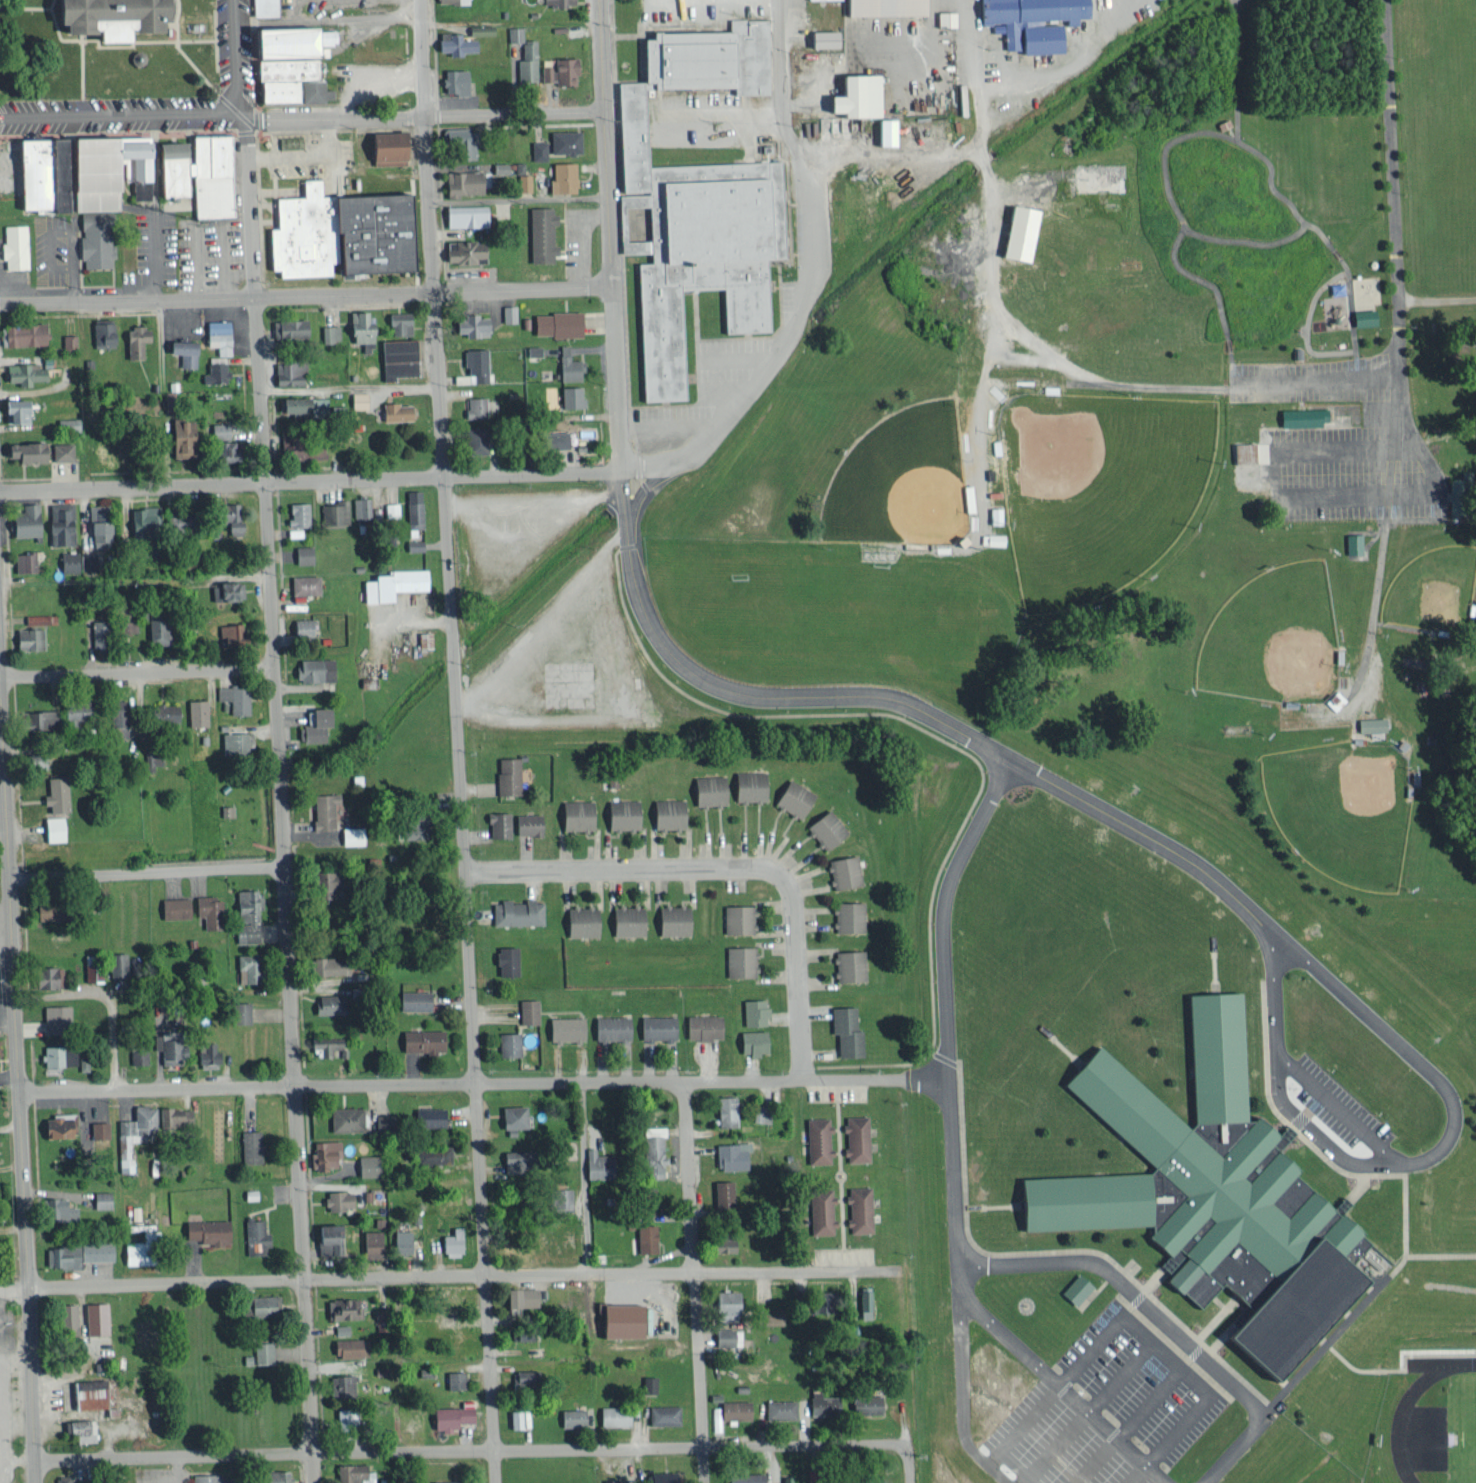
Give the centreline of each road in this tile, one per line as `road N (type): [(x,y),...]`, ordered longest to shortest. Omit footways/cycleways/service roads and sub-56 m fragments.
road 1 (residential): [(496,1482),(421,0)]
road 2 (residential): [(312,1482),(243,116)]
road 3 (residential): [(1252,910),(1156,841),(907,703),(745,692),(707,680),(662,644),(636,585),(619,469),(599,0)]
road 4 (residential): [(909,1482),(901,1444),(885,1441),(34,1461)]
road 5 (residential): [(879,1268),(29,1289)]
road 6 (residential): [(35,1482),(0,710)]
road 7 (residential): [(1205,1482),(1250,1426),(1252,1409),(1236,1384),(1088,1263),(980,1263),(959,1253),(982,1312),(1170,1482)]
road 8 (residential): [(1265,943),(1252,910),(1444,1086),(1455,1120),(1430,1158),(1349,1161),(1282,1102),(1265,943)]
road 9 (residential): [(19,1092),(683,1079)]
road 10 (residential): [(658,468),(0,489)]
road 11 (residential): [(612,285),(0,304)]
road 12 (residential): [(778,0),(781,113),(801,176),(808,245),(798,313),(767,369),(694,453),(658,468)]
road 13 (residential): [(1009,758),(948,893),(943,943),(959,1253)]
road 14 (residential): [(705,1482),(683,1079)]
road 15 (residential): [(243,116),(604,111)]
road 16 (residential): [(784,884),(748,866),(465,871)]
road 17 (residential): [(1398,299),(1386,0)]
road 18 (residential): [(283,866),(9,877)]
road 19 (residential): [(272,665),(0,673)]
road 20 (residential): [(243,116),(0,119)]
road 21 (residential): [(683,1079),(882,1078)]
road 22 (residential): [(800,1077),(784,884)]
road 23 (residential): [(991,192),(976,0)]
road 24 (residential): [(457,714),(627,717)]
road 25 (residential): [(1408,453),(1398,299)]

